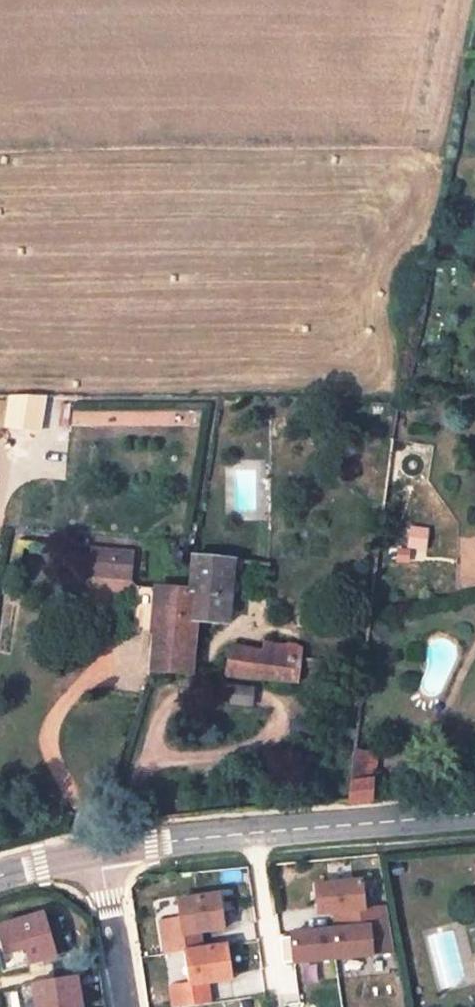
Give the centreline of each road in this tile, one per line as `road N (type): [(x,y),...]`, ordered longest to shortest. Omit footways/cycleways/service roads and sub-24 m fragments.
road 1 (unclassified): [(101,848),(474,812)]
road 2 (residential): [(127,1006),(101,848)]

